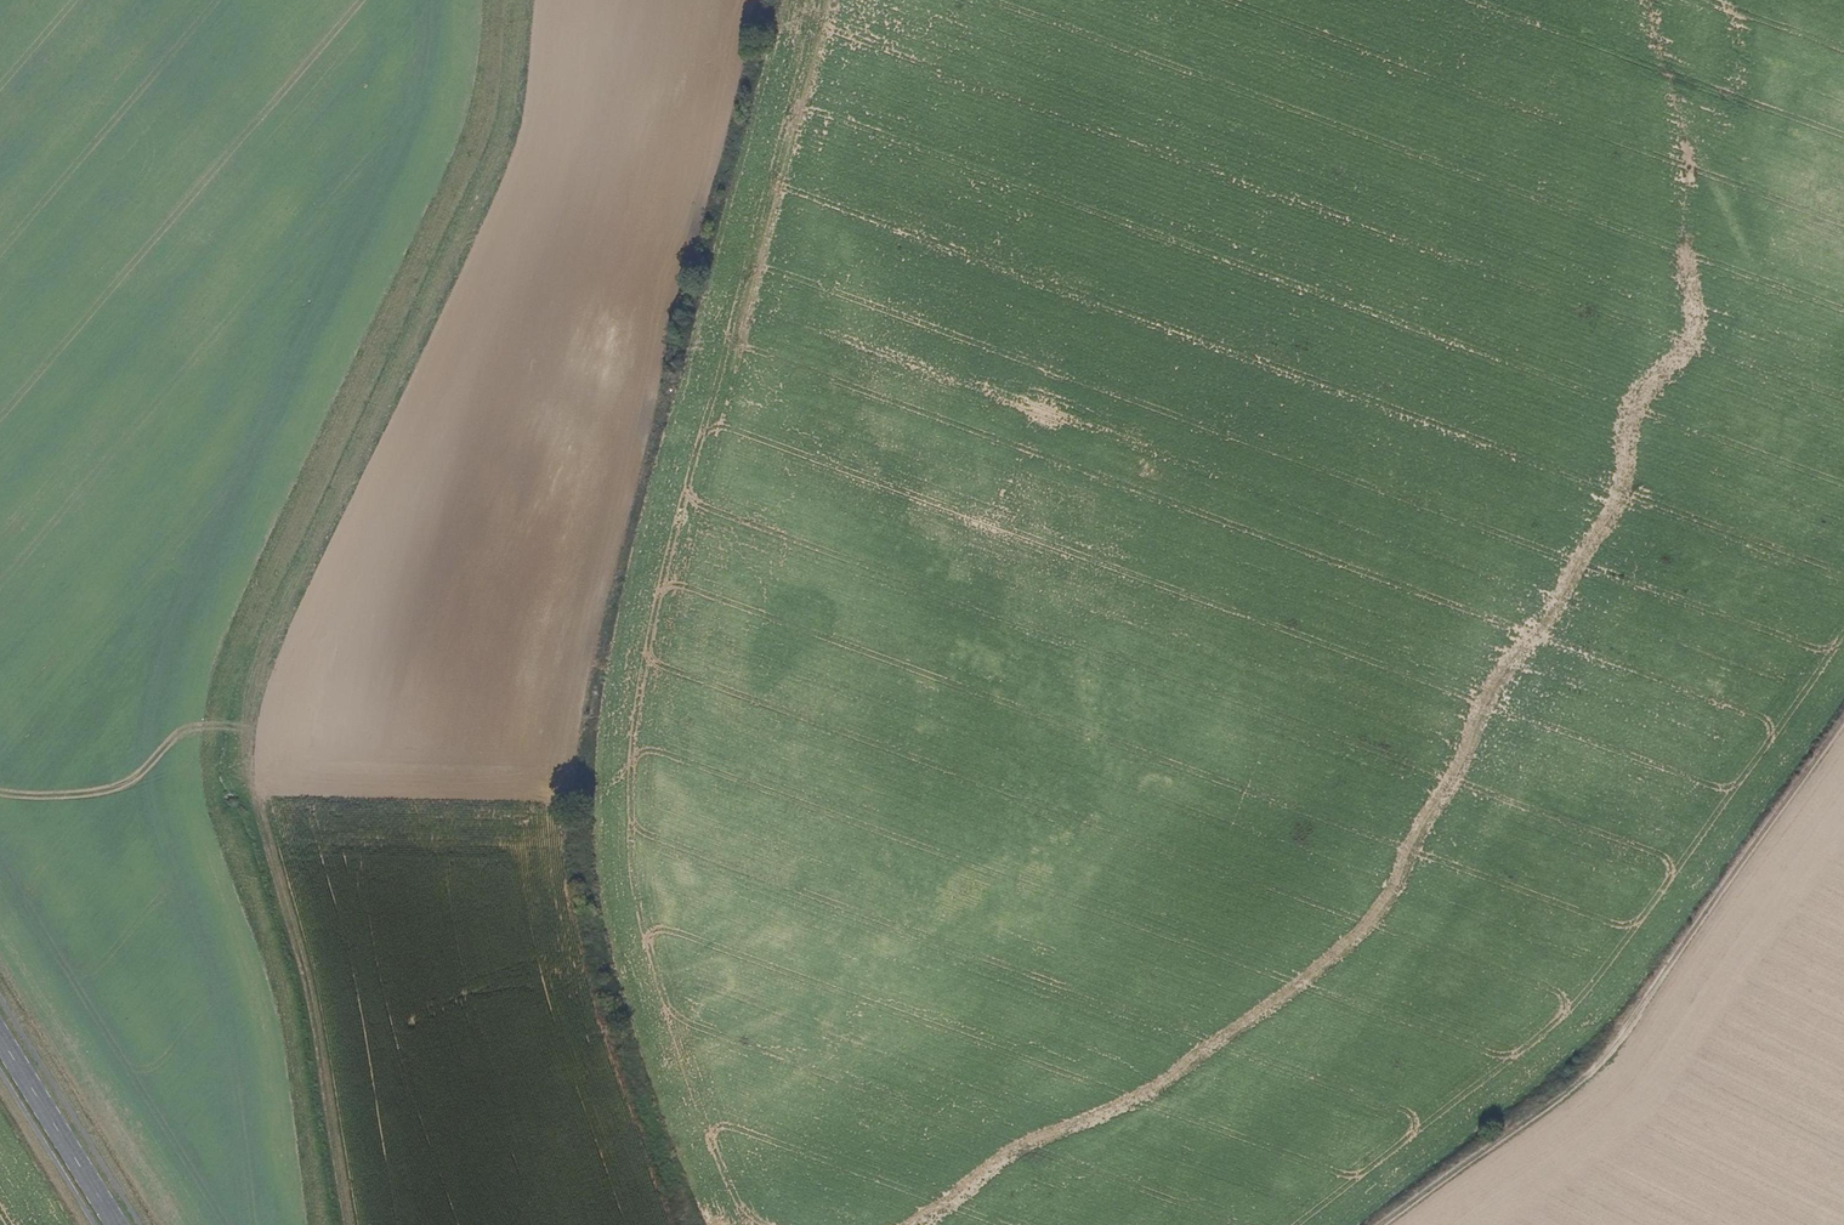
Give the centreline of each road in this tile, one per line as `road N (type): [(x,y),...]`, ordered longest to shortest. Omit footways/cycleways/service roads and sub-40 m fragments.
road 1 (track): [(1368,1224),(1586,1064),(1843,704)]
road 2 (tertiary): [(0,1036),(117,1224)]

